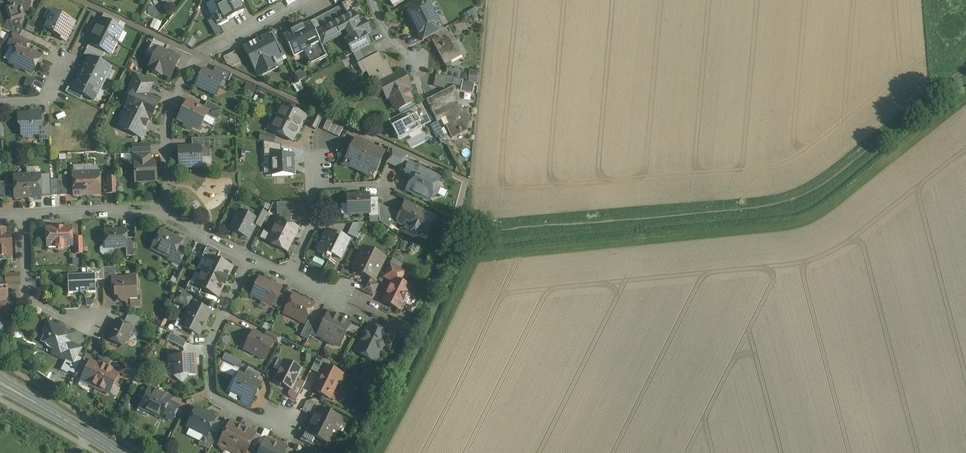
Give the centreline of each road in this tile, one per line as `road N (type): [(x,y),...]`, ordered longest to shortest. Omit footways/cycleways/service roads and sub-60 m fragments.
road 1 (residential): [(253,257),(210,340),(217,401),(318,452)]
road 2 (track): [(354,452),(455,242),(460,216)]
road 3 (residential): [(163,214),(165,119),(198,56)]
road 4 (residential): [(22,216),(27,288),(35,302),(92,323)]
road 5 (residential): [(22,216),(163,214)]
road 6 (secondary): [(119,452),(0,382)]
road 7 (residential): [(290,277),(405,328)]

